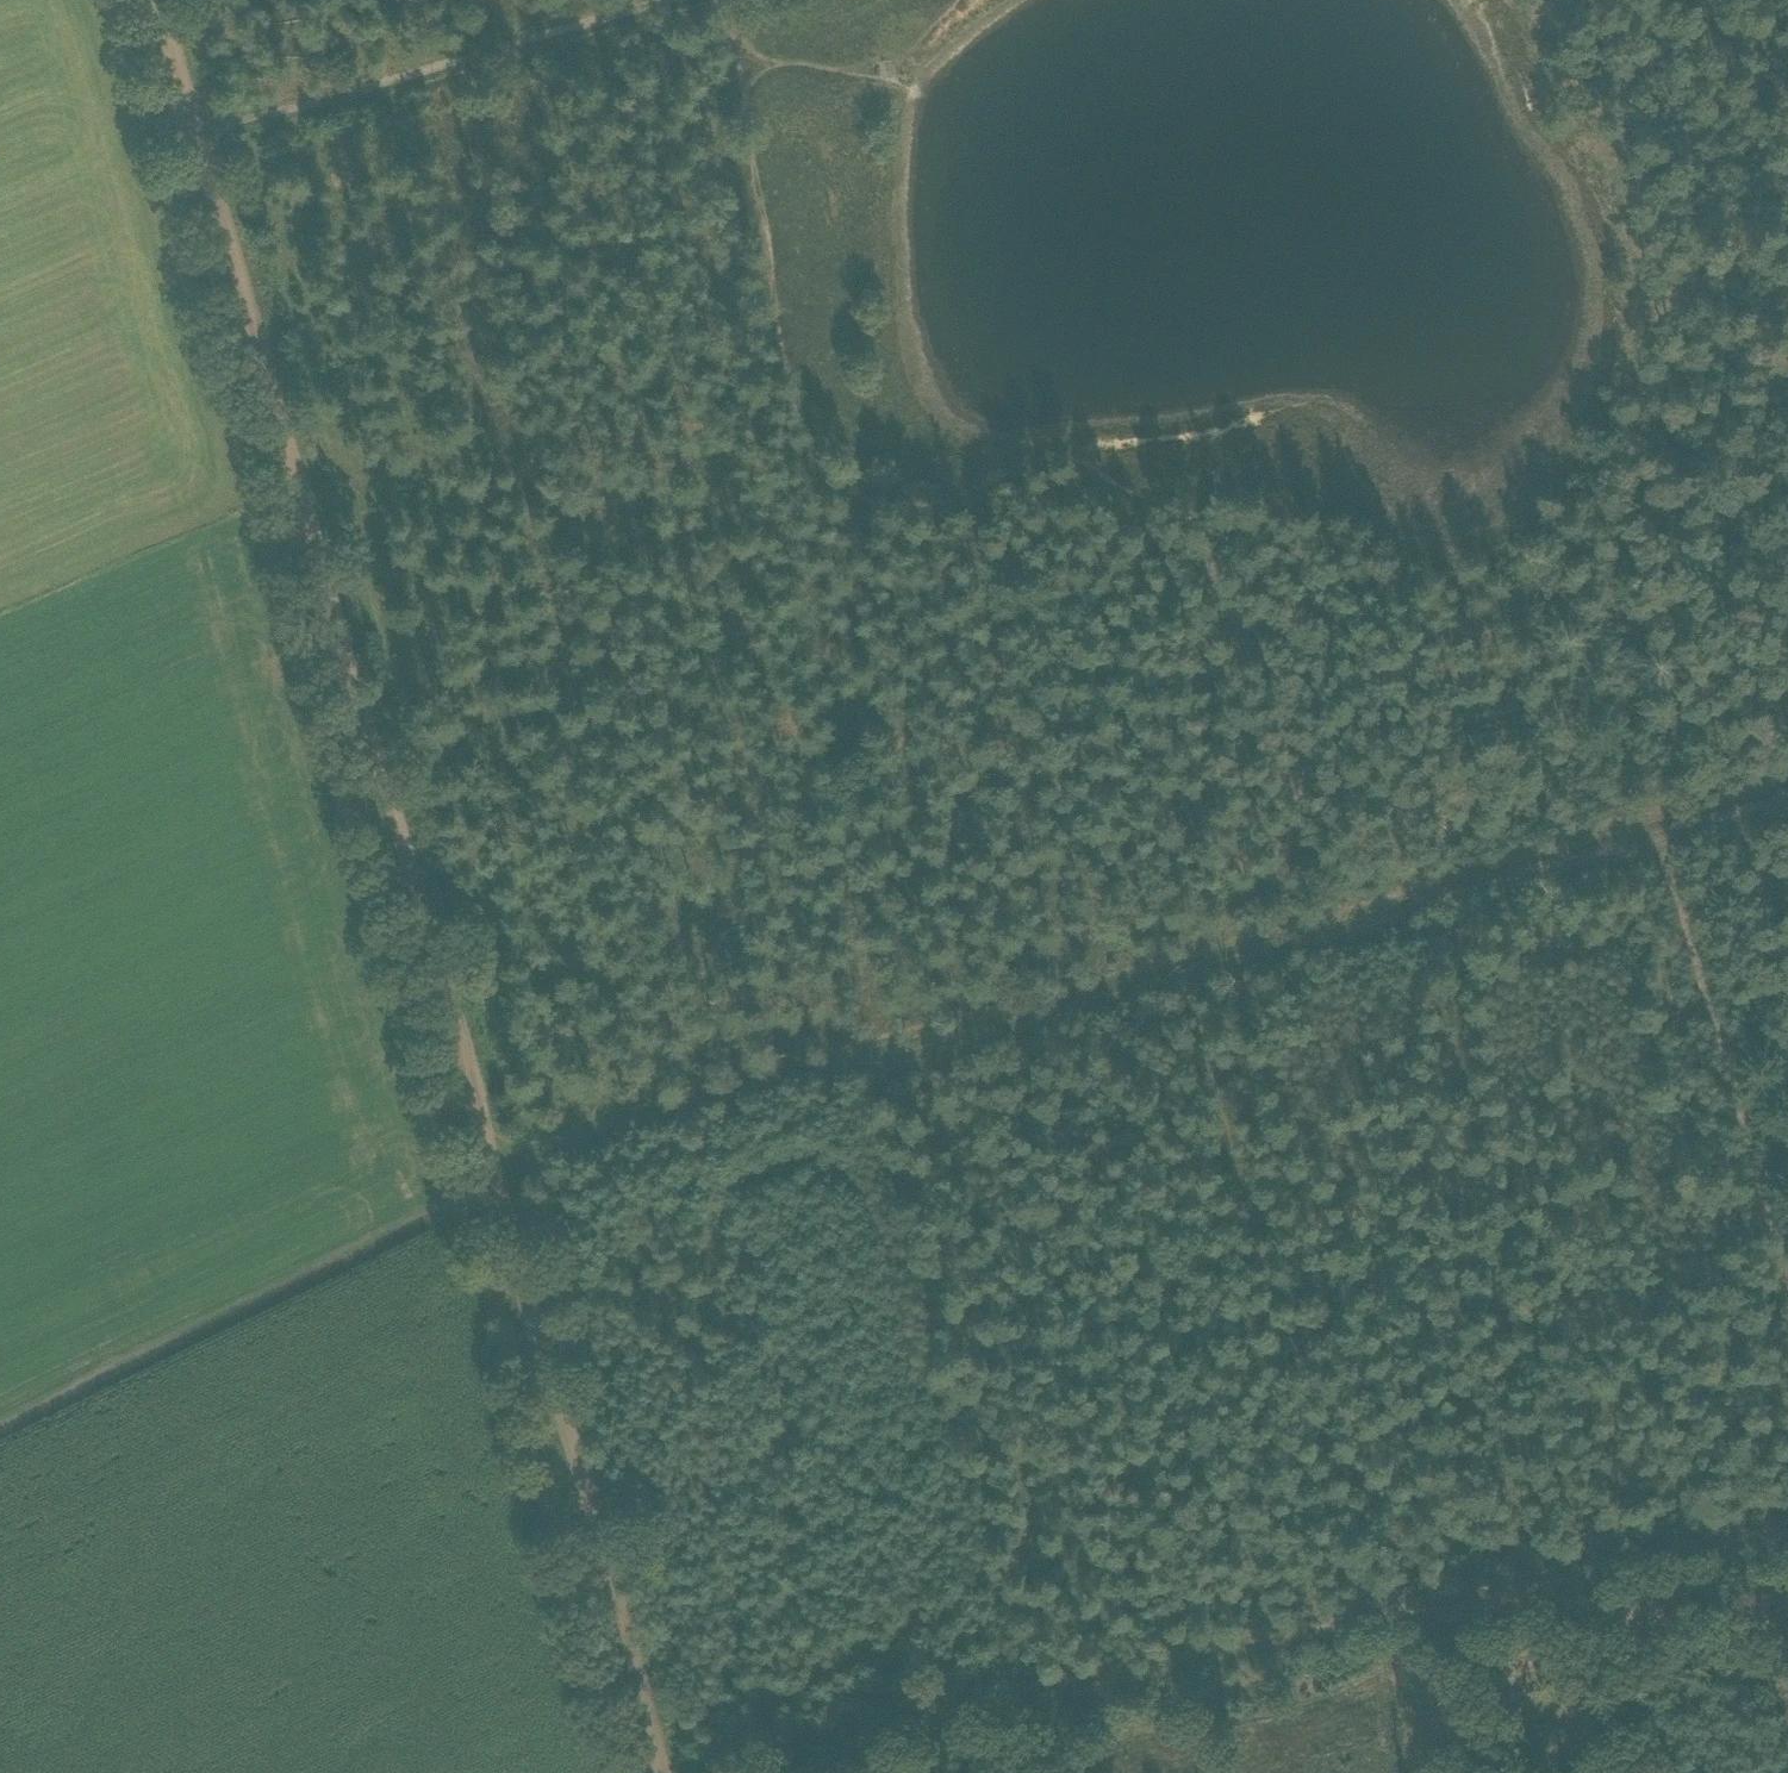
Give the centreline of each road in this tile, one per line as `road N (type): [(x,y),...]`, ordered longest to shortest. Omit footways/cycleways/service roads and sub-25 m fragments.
road 1 (track): [(199,138),(490,1167)]
road 2 (track): [(490,1167),(1186,976)]
road 3 (track): [(490,1167),(662,1772)]
road 4 (track): [(1664,834),(1787,1311)]
road 5 (track): [(371,86),(672,0)]
road 6 (track): [(1186,976),(1426,905)]
road 7 (track): [(1426,905),(1664,834)]
road 8 (track): [(371,86),(199,138)]
road 9 (track): [(160,0),(199,138)]
road 10 (track): [(1664,834),(1787,797)]

